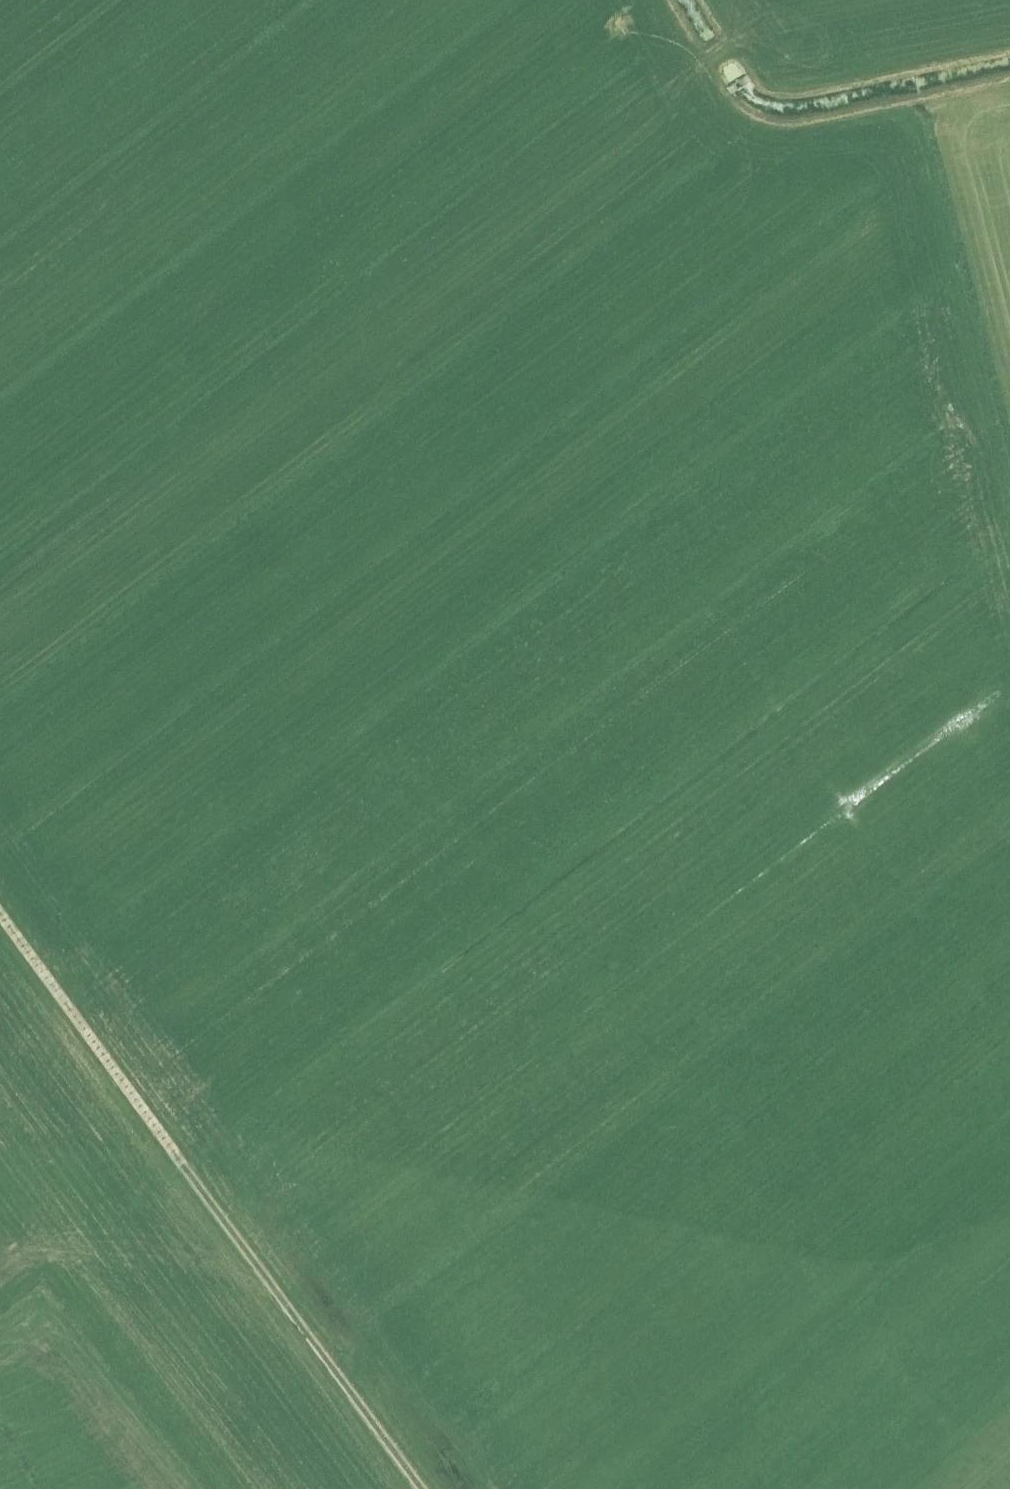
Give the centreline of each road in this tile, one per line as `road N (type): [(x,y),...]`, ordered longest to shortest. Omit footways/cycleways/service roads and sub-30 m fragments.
road 1 (track): [(0,915),(423,1488)]

